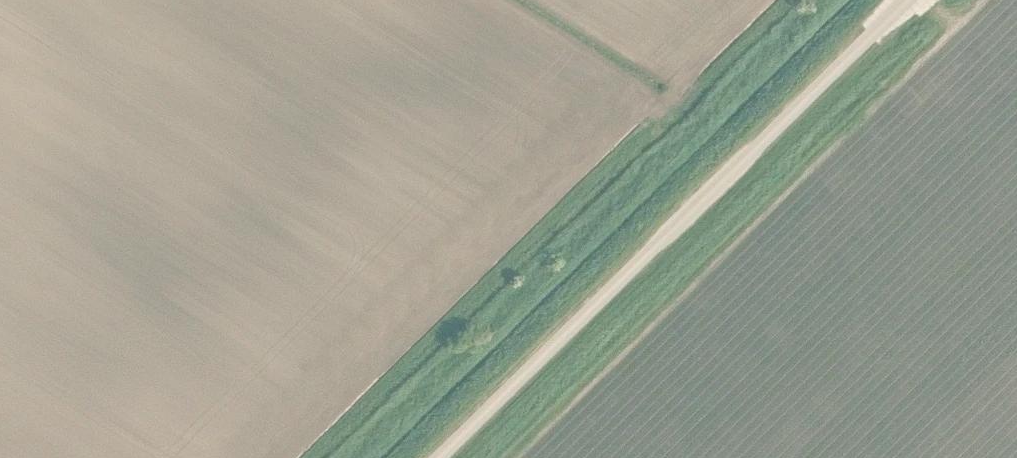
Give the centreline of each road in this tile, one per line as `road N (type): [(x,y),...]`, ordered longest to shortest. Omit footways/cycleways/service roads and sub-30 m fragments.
road 1 (tertiary): [(439,457),(905,0)]

